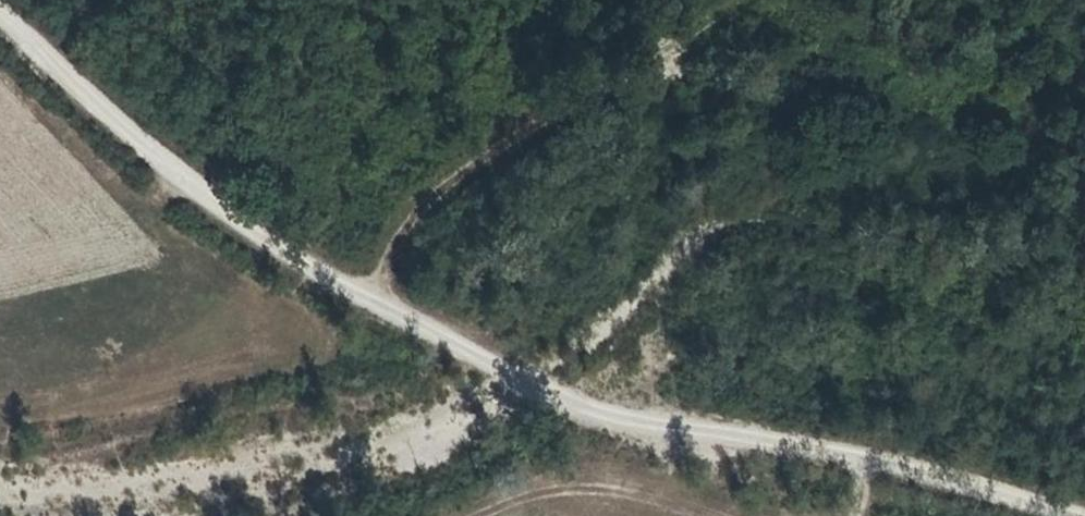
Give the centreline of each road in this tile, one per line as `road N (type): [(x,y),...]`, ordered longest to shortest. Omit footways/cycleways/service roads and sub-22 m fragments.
road 1 (track): [(1063,515),(867,460),(601,415),(513,377),(241,225),(106,118),(0,18)]
road 2 (track): [(371,302),(401,227),(458,178),(750,0)]

